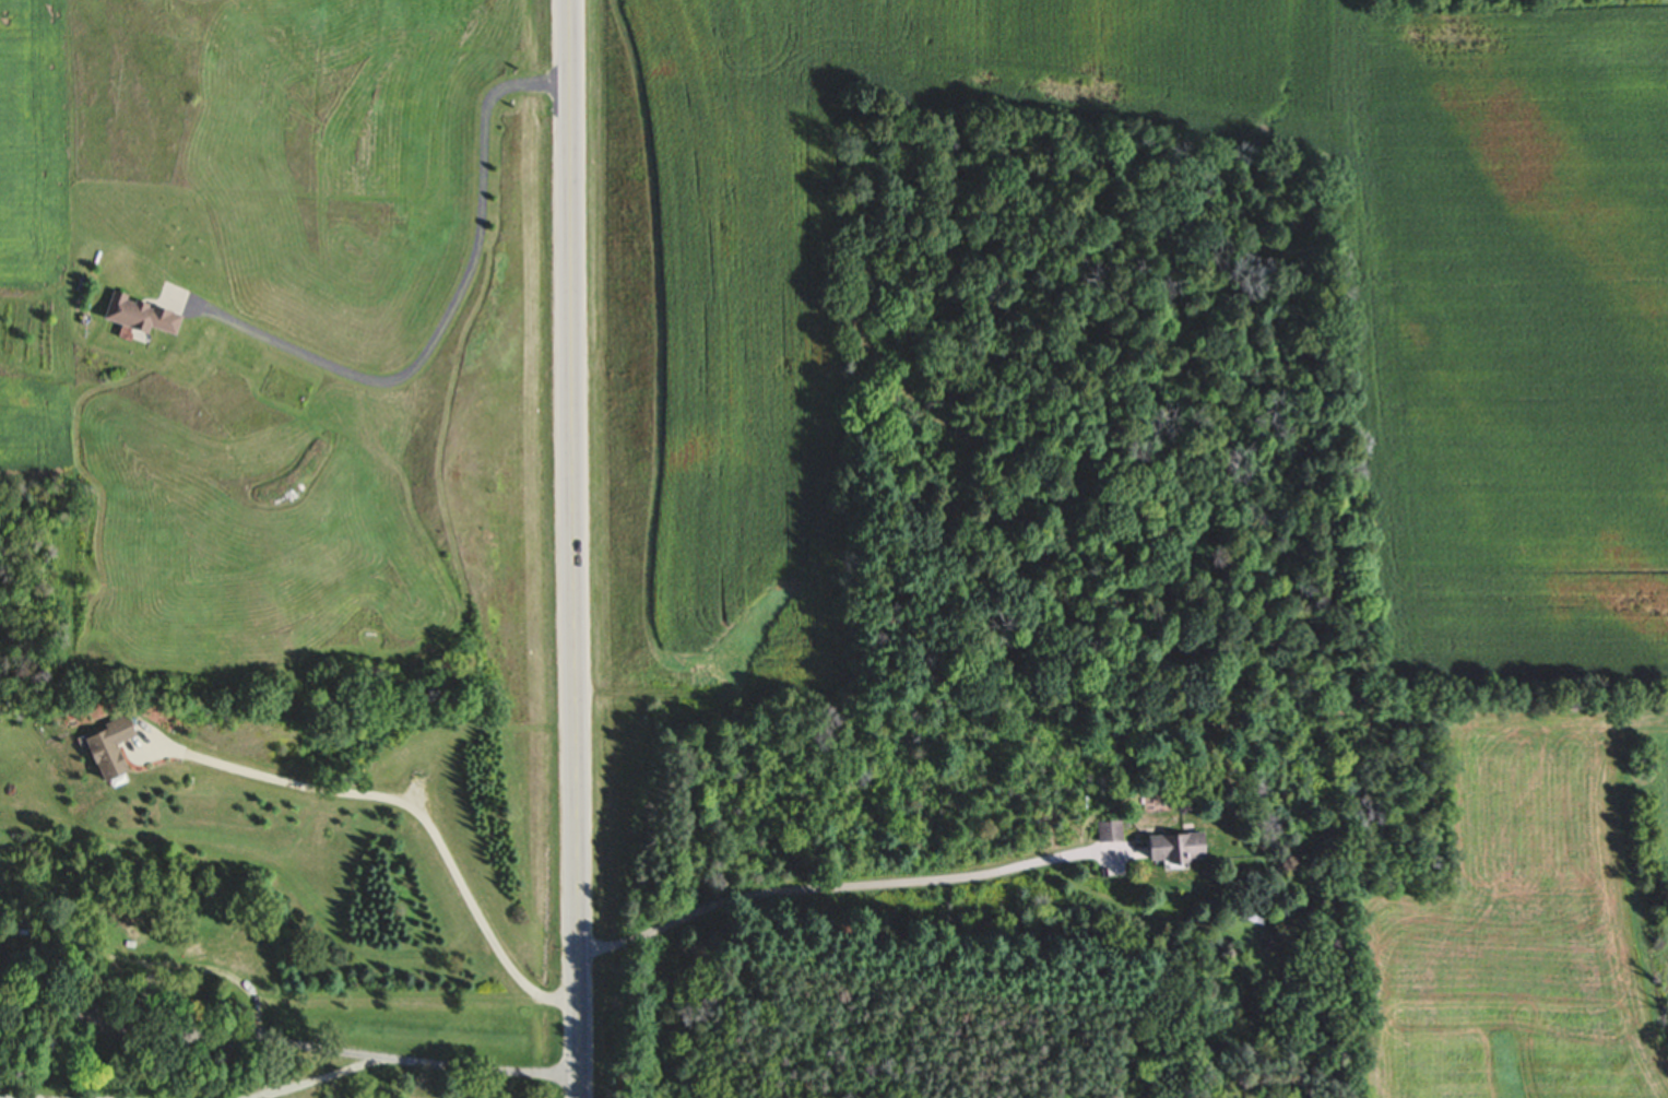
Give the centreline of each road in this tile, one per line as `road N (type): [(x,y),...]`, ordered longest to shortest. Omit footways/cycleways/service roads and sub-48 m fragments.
road 1 (secondary): [(571,0),(581,1097)]

